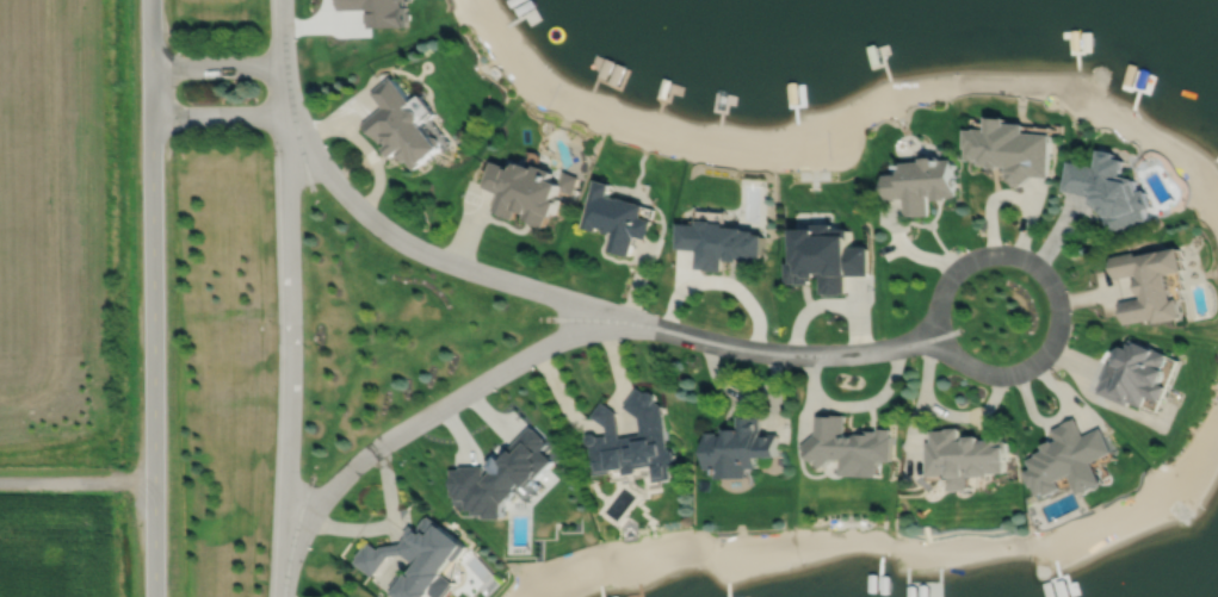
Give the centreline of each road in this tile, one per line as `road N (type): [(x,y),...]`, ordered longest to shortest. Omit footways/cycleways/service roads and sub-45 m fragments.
road 1 (residential): [(150,67),(154,596)]
road 2 (residential): [(283,66),(290,398),(282,576)]
road 3 (residential): [(661,328),(567,338),(388,439),(317,503),(282,576)]
road 4 (residential): [(285,117),(350,198),(406,242),(661,328)]
road 5 (residential): [(941,337),(977,372),(1027,368),(1053,341),(1055,291),(1019,257),(969,261),(942,287),(941,337)]
road 6 (residential): [(941,337),(806,355),(661,328)]
road 7 (residential): [(283,66),(150,67)]
road 8 (residential): [(152,117),(285,117)]

